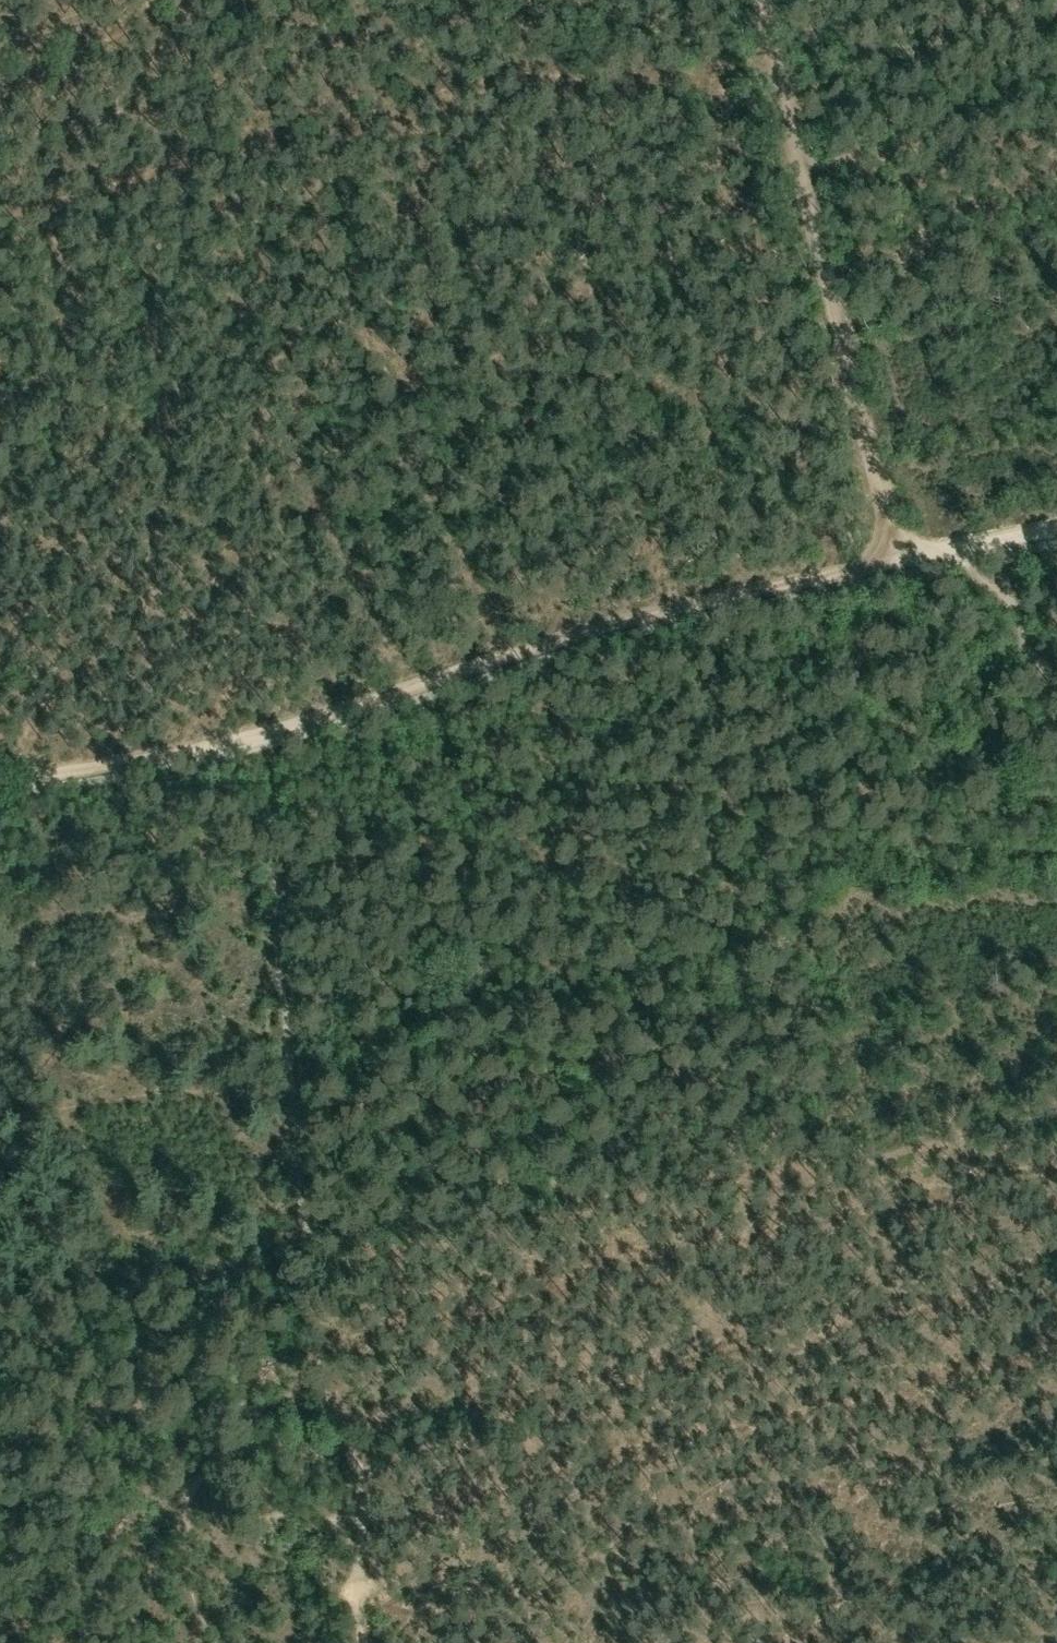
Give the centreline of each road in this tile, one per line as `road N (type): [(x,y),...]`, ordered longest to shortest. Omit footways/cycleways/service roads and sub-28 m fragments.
road 1 (track): [(1056,531),(590,631),(193,751),(0,783)]
road 2 (track): [(761,0),(909,573)]

